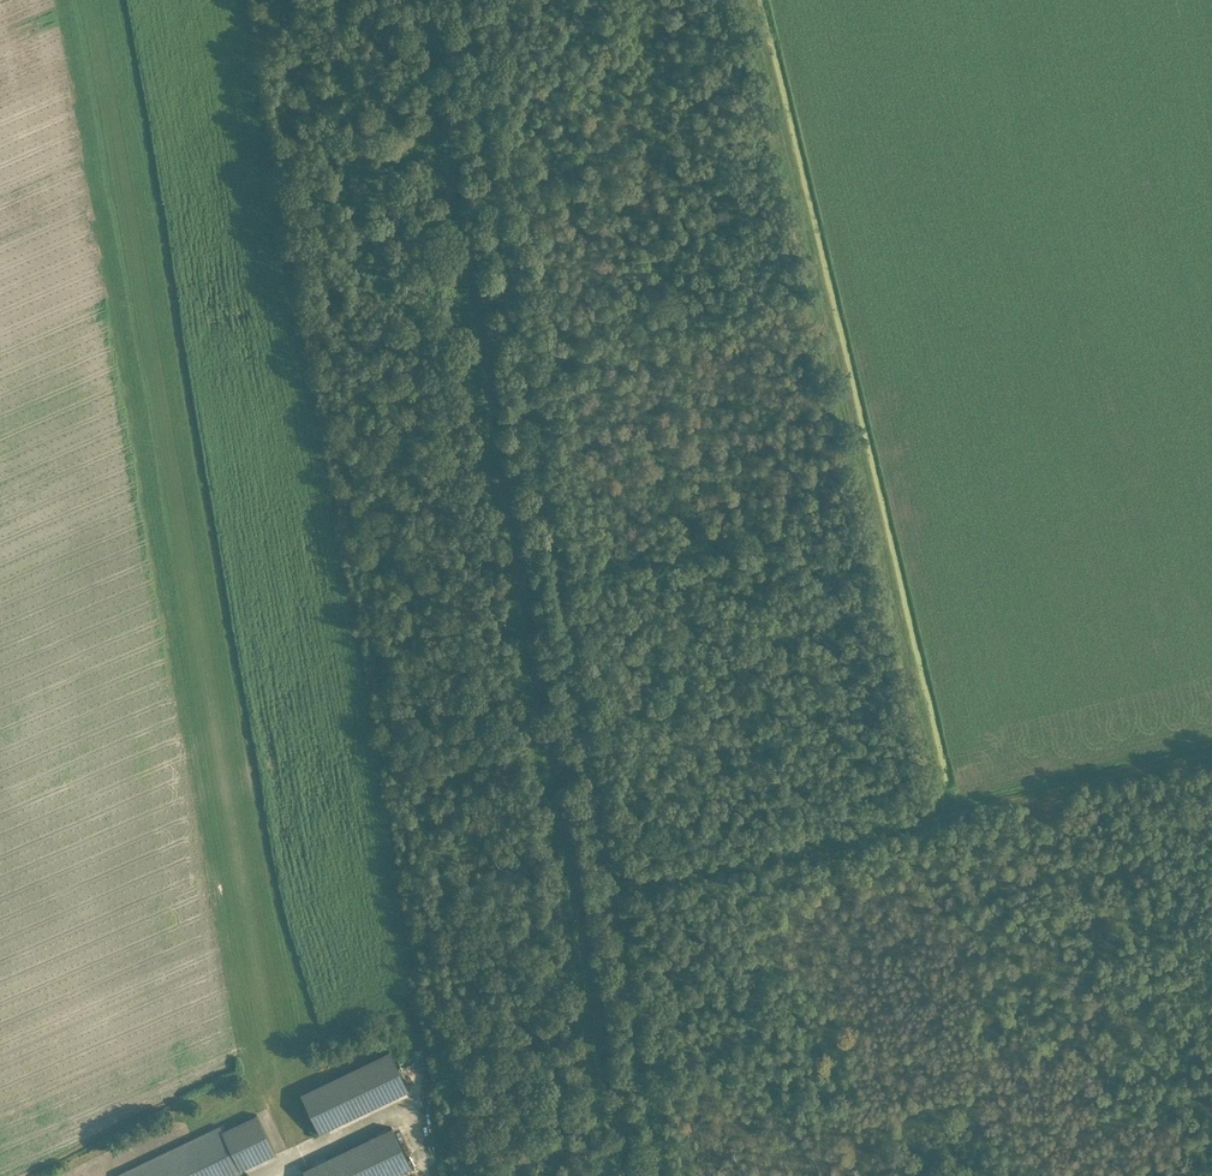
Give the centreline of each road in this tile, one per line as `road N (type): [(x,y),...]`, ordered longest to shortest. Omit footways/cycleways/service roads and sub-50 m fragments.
road 1 (track): [(591,1095),(407,0)]
road 2 (track): [(941,792),(755,0)]

